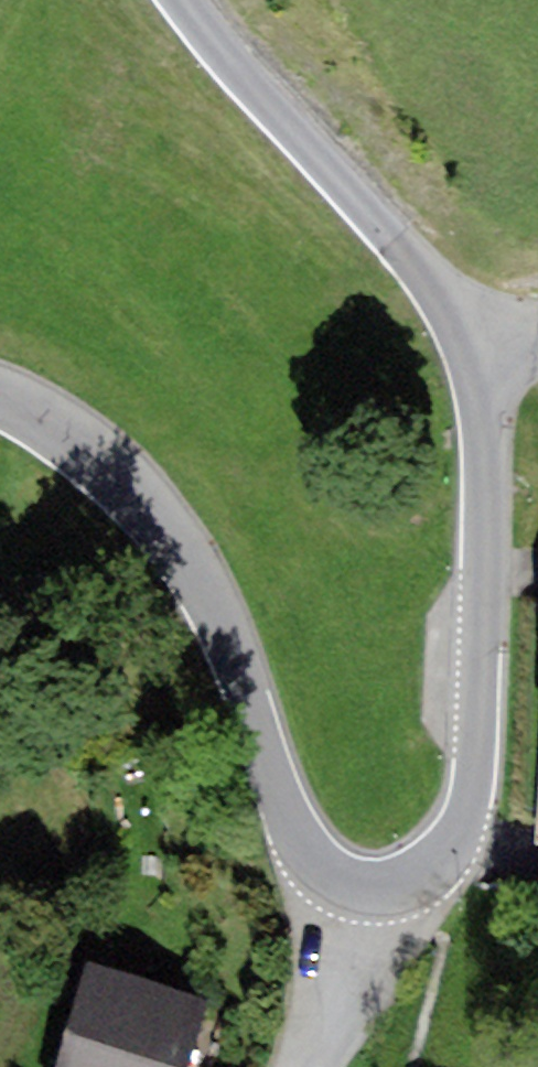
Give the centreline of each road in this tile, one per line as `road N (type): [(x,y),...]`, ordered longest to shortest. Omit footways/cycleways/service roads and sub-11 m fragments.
road 1 (tertiary): [(367,898),(327,885),(301,855),(197,572),(145,499),(75,441),(0,399)]
road 2 (tertiary): [(470,341),(485,484),(475,770),(442,858),(367,898)]
road 3 (tertiary): [(176,0),(275,120),(428,277),(470,341)]
road 4 (residential): [(310,1066),(337,1026),(358,972),(367,898)]

